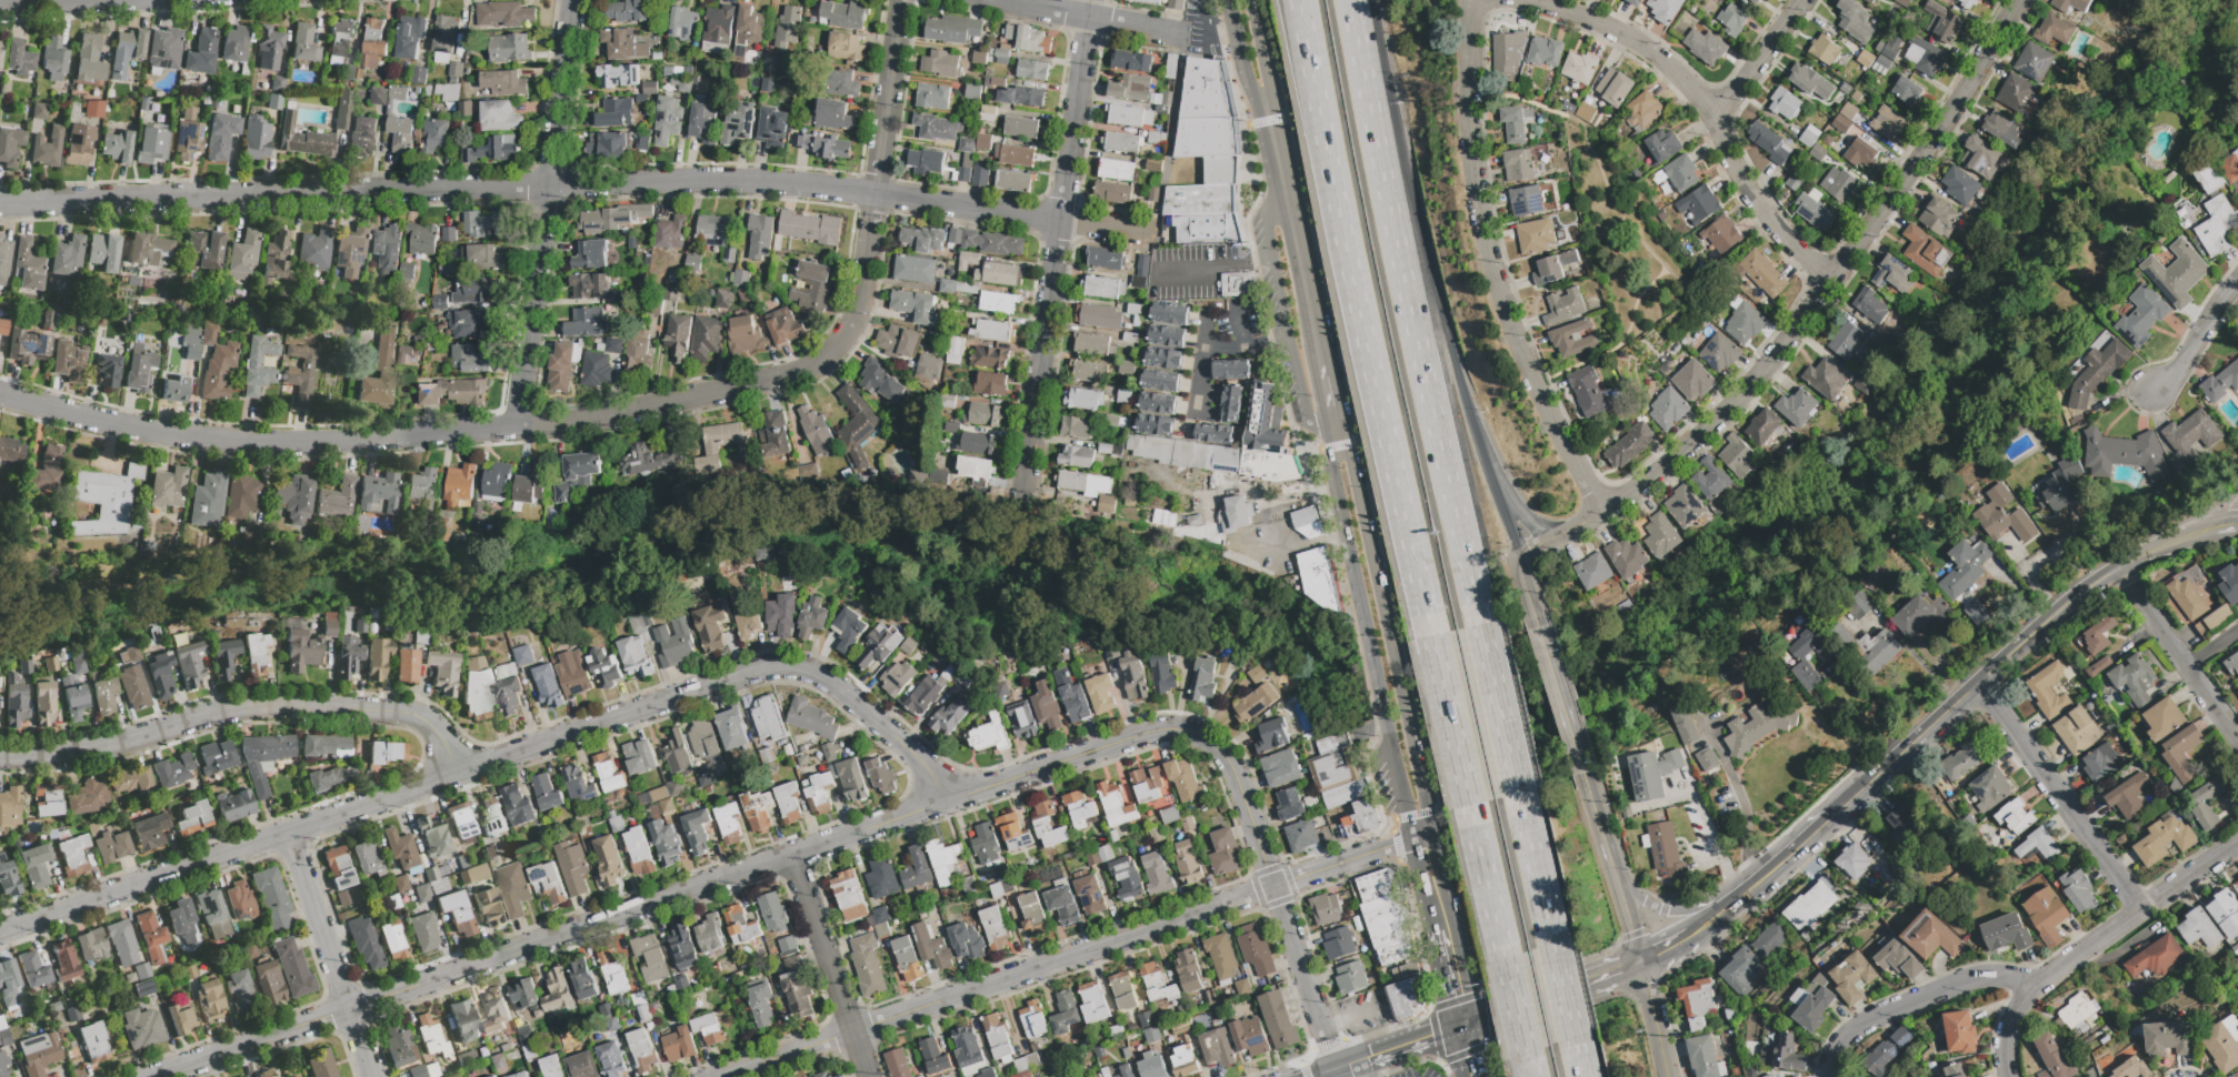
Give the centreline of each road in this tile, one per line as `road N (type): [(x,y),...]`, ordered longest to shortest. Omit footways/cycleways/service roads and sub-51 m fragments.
road 1 (residential): [(0,393),(127,426),(257,443),(334,443),(589,421),(789,374),(821,360),(858,306),(900,0)]
road 2 (residential): [(0,203),(743,180),(1146,232)]
road 3 (residential): [(0,929),(752,671),(810,673),(842,693),(923,763),(945,802)]
road 4 (residential): [(145,1076),(945,802)]
road 5 (residential): [(2015,0),(1871,230),(1777,353),(1704,433),(1603,513)]
road 6 (motorway): [(1299,6),(1431,634)]
road 7 (motorway): [(1480,623),(1349,0)]
road 8 (residential): [(719,1076),(1273,887)]
road 9 (motorway): [(1522,558),(1466,409),(1399,144),(1349,0)]
road 10 (residential): [(1473,0),(1465,48),(1469,123),(1490,244),(1541,401),(1603,513)]
road 11 (residential): [(1827,1076),(1838,1043),(1855,1028),(1962,980),(1997,977),(2032,987),(2237,842)]
road 12 (residential): [(0,755),(72,754),(259,707),(402,713),(426,723),(454,774)]
road 13 (residential): [(1091,0),(1029,484)]
road 14 (tertiary): [(1836,816),(2051,615),(2118,567),(2210,529)]
road 15 (residential): [(945,802),(1143,734),(1187,732),(1213,745),(1231,767),(1273,887)]
road 16 (residential): [(572,0),(519,429)]
road 17 (residential): [(1529,0),(1628,37),(1663,63),(1712,113),(1739,175),(1775,229),(1830,276)]
road 18 (residential): [(1980,681),(2142,909)]
road 19 (secondary): [(1283,202),(1261,219),(1283,334),(1303,420),(1336,445)]
road 20 (residential): [(287,831),(370,1076)]
road 21 (secondary): [(1265,110),(1317,355)]
road 22 (residential): [(792,854),(868,1076)]
road 23 (residential): [(2118,567),(2237,738)]
road 24 (tertiary): [(1640,960),(1582,773)]
road 25 (residential): [(1273,887),(1335,1068)]
road 26 (tertiary): [(1463,1025),(1640,960)]
road 27 (motorway): [(1519,794),(1480,623)]
road 28 (motorway): [(1431,634),(1469,805)]
road 29 (secondary): [(1336,445),(1331,470),(1363,614)]
road 30 (residential): [(1006,0),(1175,37)]
road 31 (secondary): [(1380,608),(1350,466),(1336,445)]
road 32 (motorway): [(1469,805),(1505,959)]
road 33 (residential): [(1273,887),(1420,835)]
road 34 (tertiary): [(1582,773),(1537,626)]
road 35 (motorway): [(1552,942),(1519,794)]
road 36 (residential): [(1799,0),(1712,113)]
road 37 (residential): [(2159,393),(2237,281)]
road 38 (secondary): [(1383,706),(1408,817),(1420,835)]
road 39 (secondary): [(1420,835),(1425,814),(1401,706)]
road 40 (tertiary): [(1740,898),(1836,816)]

